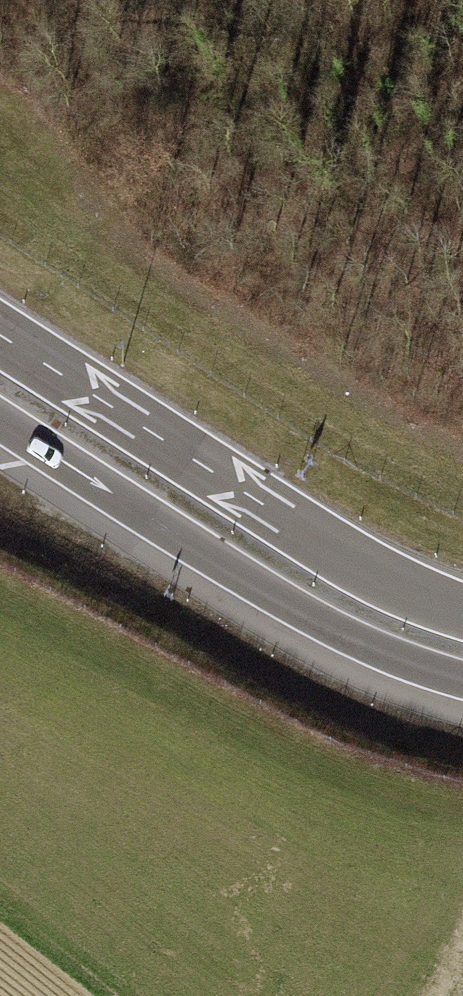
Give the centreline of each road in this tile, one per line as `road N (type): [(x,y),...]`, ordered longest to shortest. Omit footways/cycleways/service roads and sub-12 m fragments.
road 1 (motorway): [(462,609),(351,558),(0,334)]
road 2 (motorway): [(0,427),(307,620),(462,686)]

